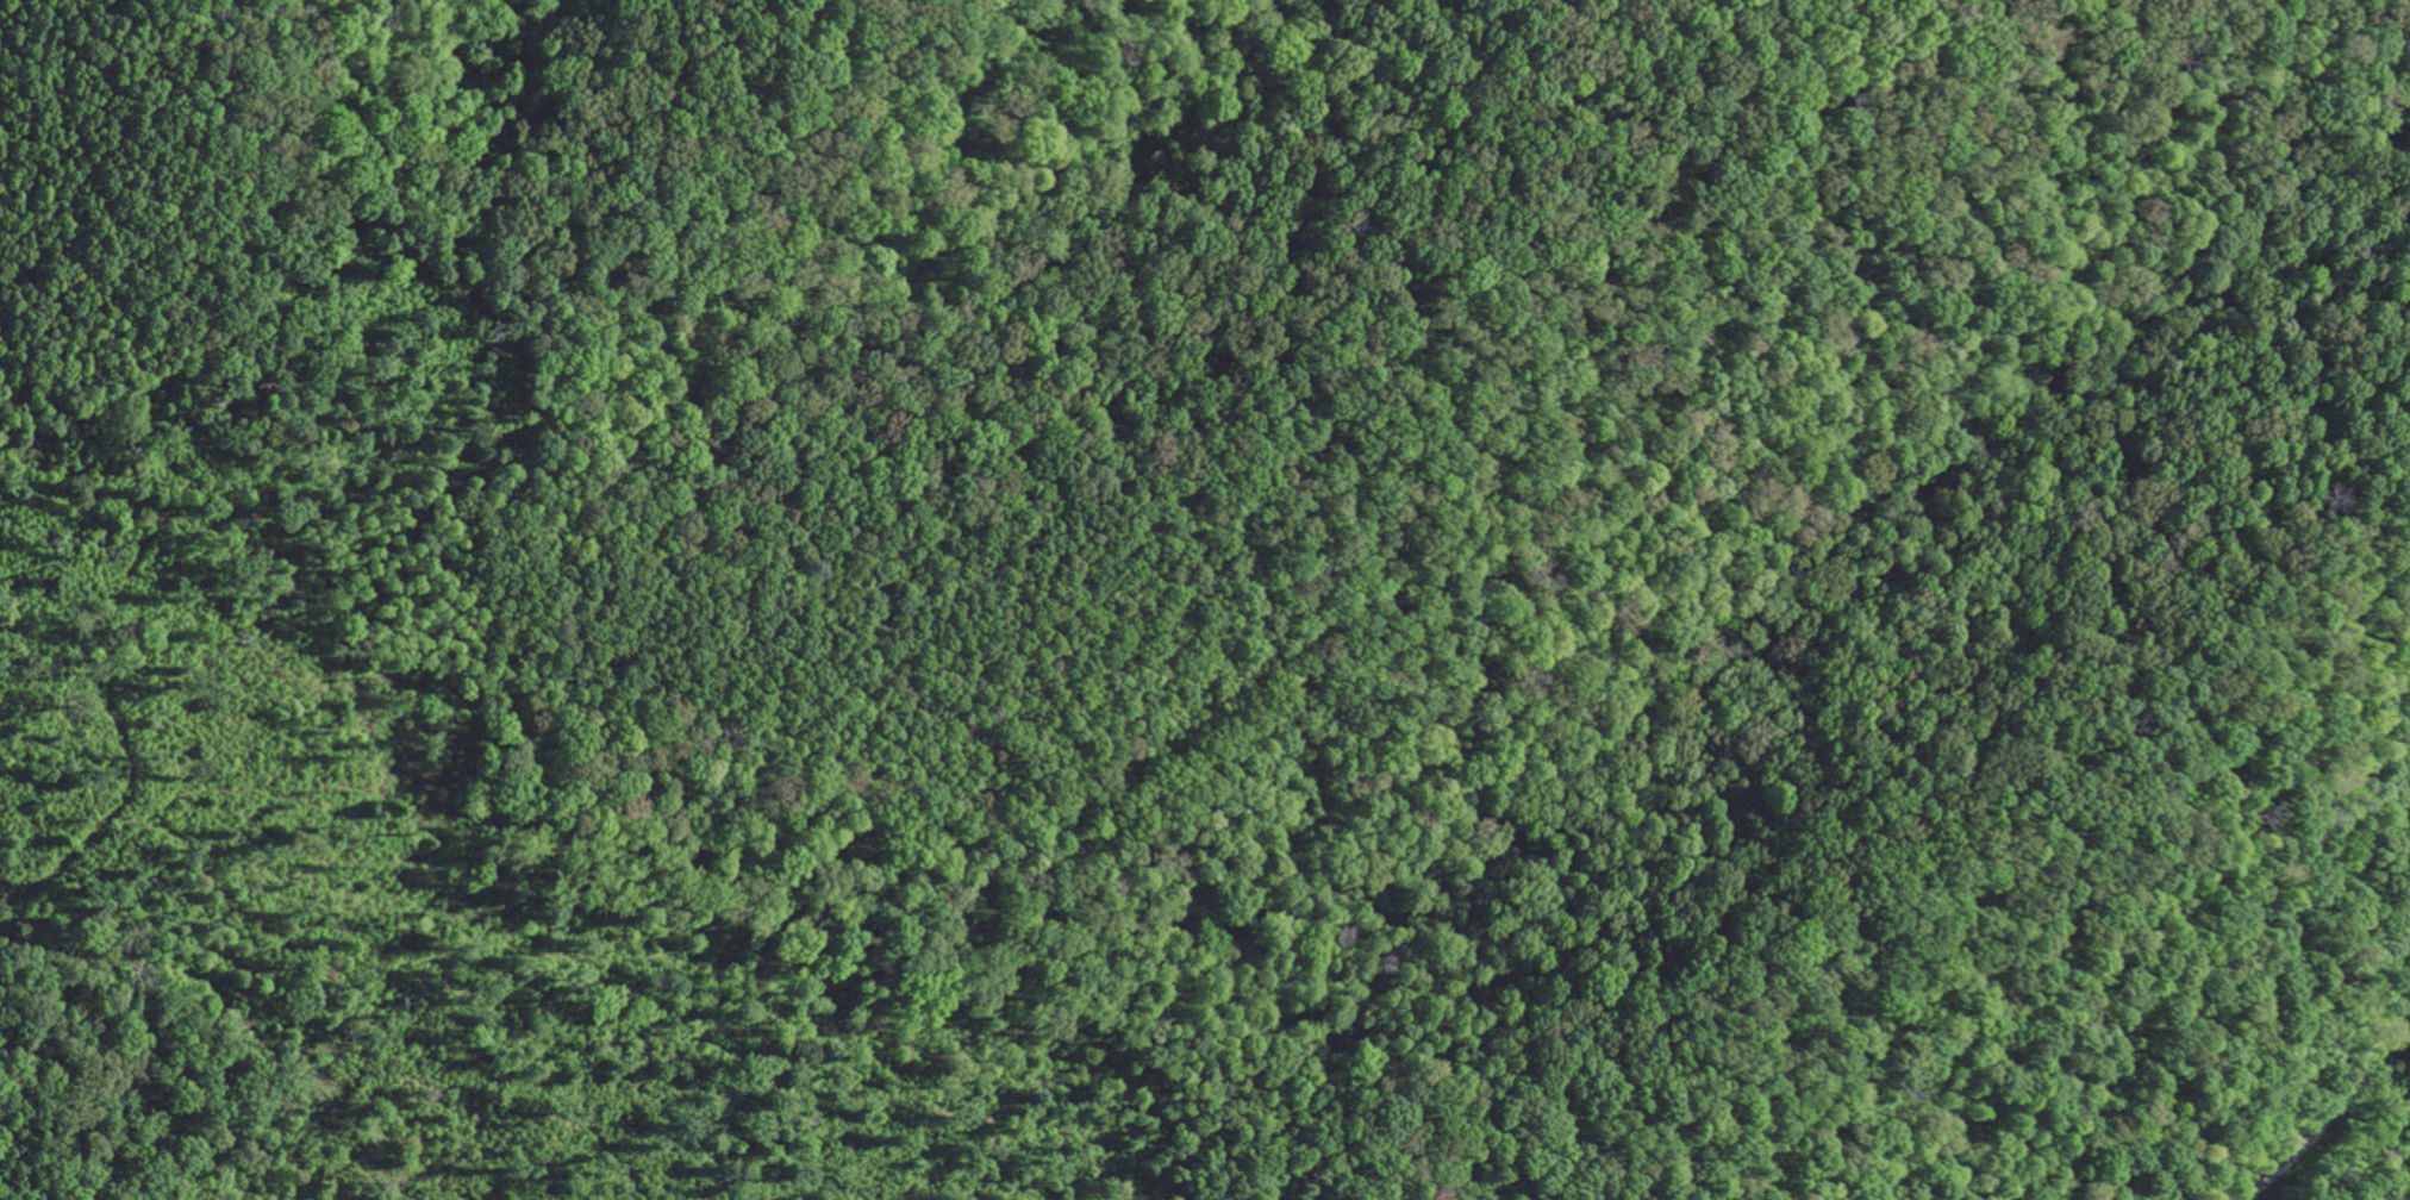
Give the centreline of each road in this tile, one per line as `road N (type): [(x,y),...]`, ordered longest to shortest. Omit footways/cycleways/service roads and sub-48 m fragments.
road 1 (residential): [(2243,1199),(2335,1110),(2409,1007)]

